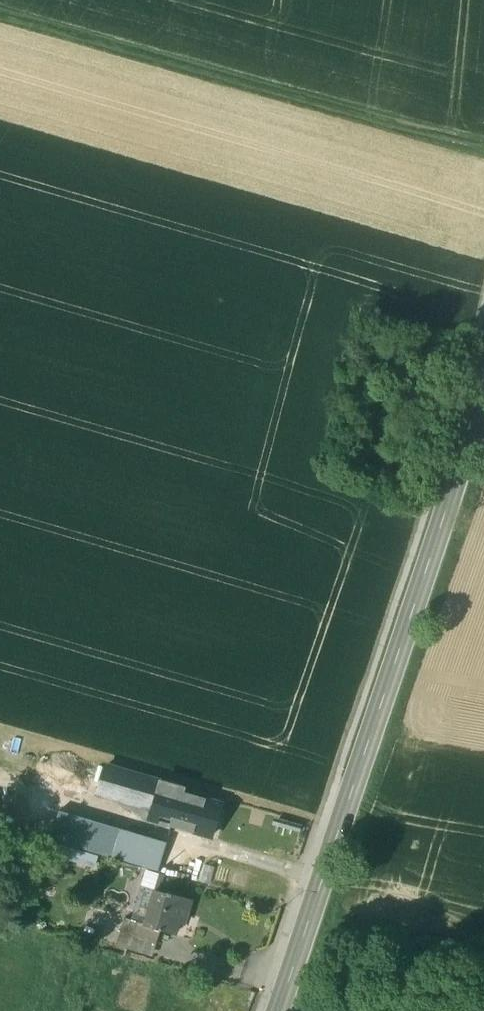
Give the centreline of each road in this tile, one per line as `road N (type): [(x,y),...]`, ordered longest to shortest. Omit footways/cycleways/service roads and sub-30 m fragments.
road 1 (secondary): [(483,383),(279,1010)]
road 2 (track): [(483,152),(0,16)]

